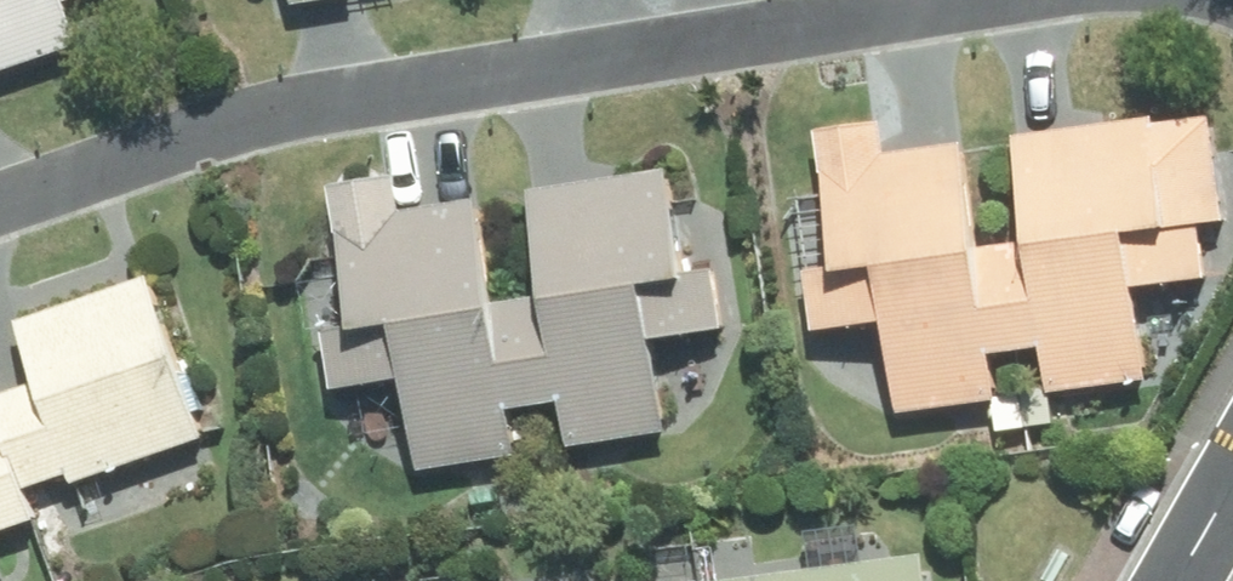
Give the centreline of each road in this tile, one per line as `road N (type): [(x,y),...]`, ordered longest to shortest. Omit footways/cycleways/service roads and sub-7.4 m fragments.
road 1 (residential): [(0,213),(173,148),(718,49),(1089,0)]
road 2 (residential): [(1134,580),(1232,399)]
road 3 (residential): [(1113,0),(1232,18)]

